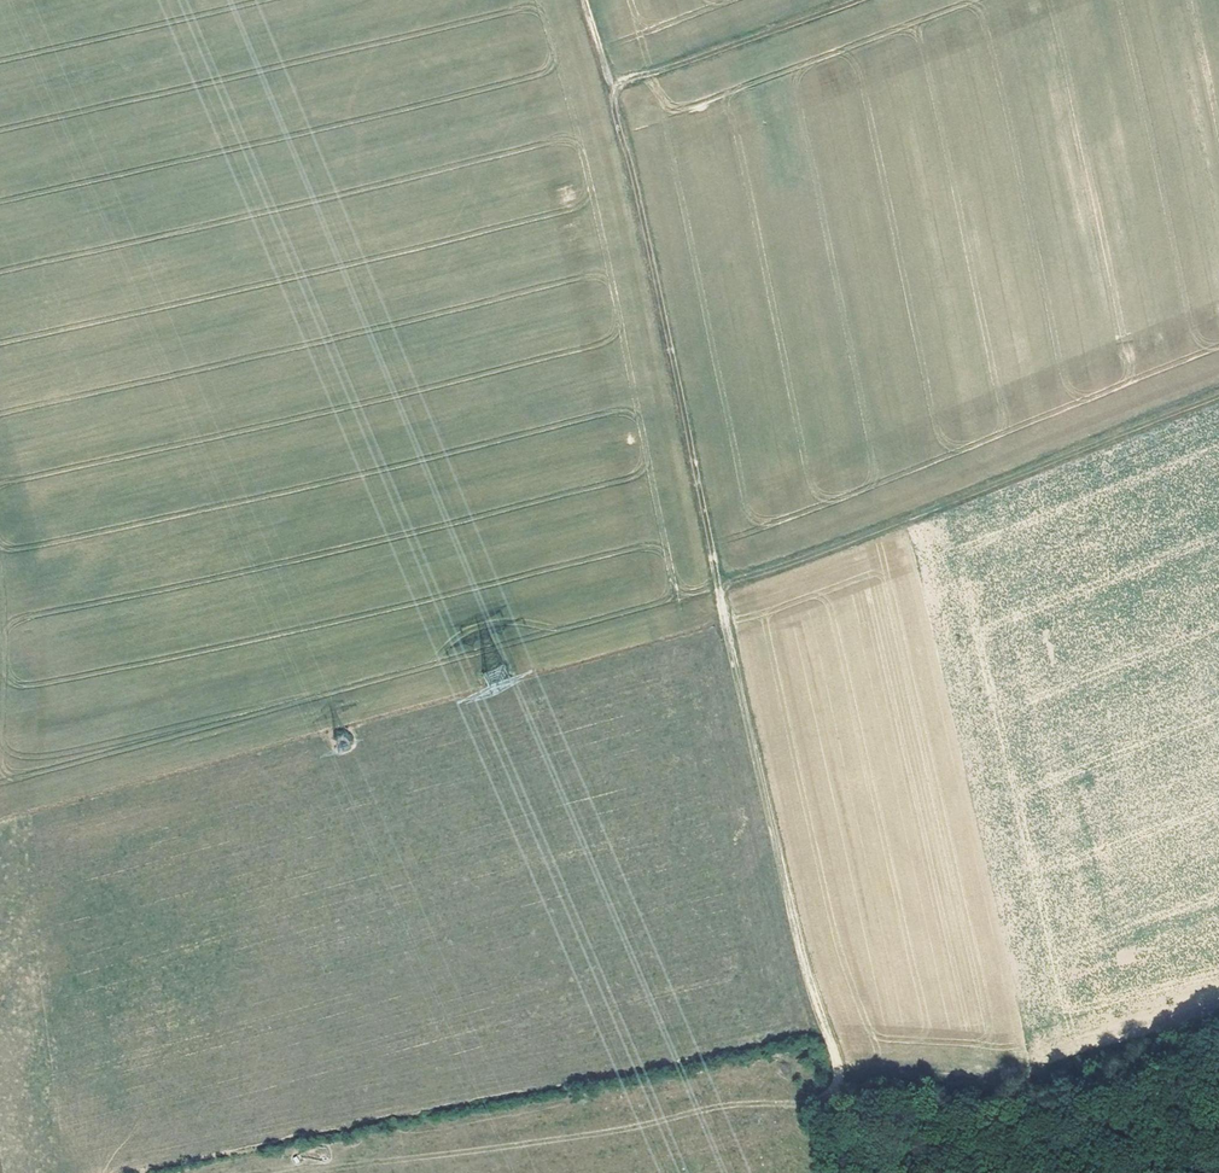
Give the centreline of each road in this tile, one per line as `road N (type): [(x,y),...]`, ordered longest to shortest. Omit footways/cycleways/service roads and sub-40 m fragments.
road 1 (track): [(832,0),(610,86),(714,599),(1218,398)]

